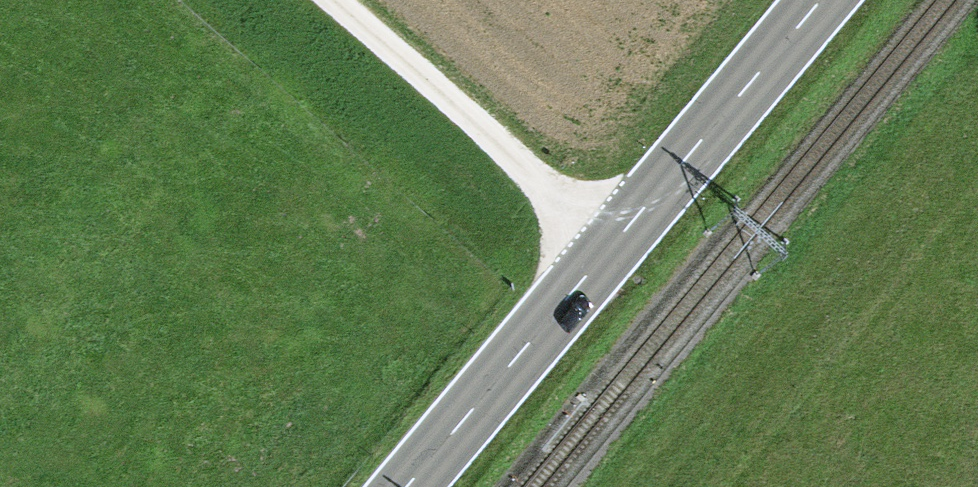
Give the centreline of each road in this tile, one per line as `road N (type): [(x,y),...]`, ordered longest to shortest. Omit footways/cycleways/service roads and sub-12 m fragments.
road 1 (primary): [(408,486),(822,0)]
road 2 (track): [(331,0),(613,246)]

